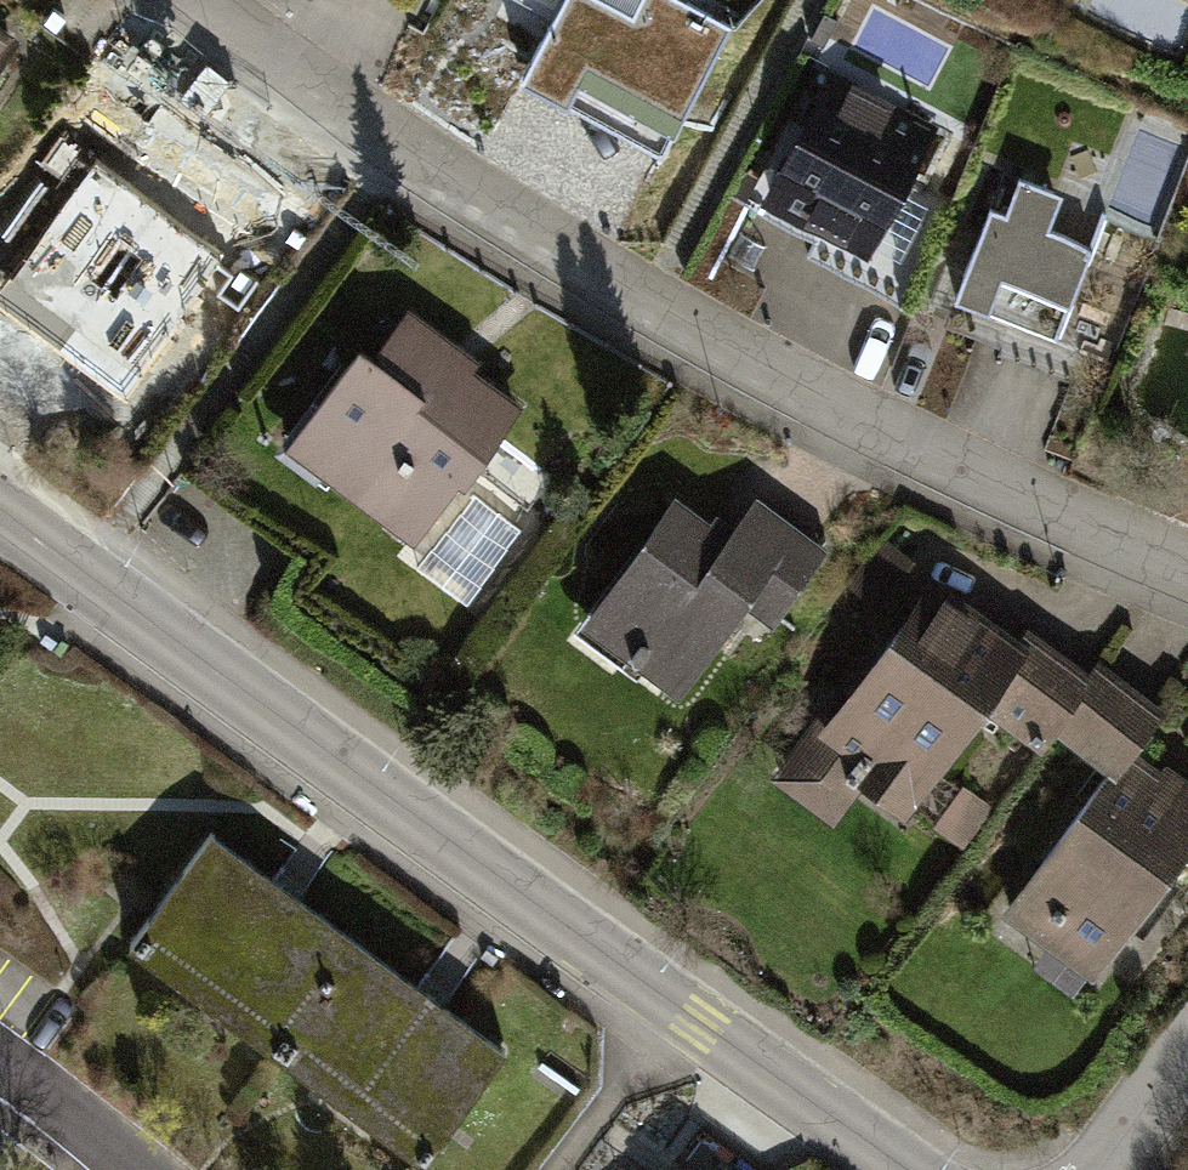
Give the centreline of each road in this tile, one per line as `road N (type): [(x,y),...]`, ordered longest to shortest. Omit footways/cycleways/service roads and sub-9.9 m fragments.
road 1 (residential): [(207,0),(405,146),(647,305),(1034,490),(1187,553)]
road 2 (tertiary): [(0,506),(908,1169)]
road 3 (residential): [(0,1063),(143,1169)]
road 4 (residential): [(1187,1064),(1107,1169)]

